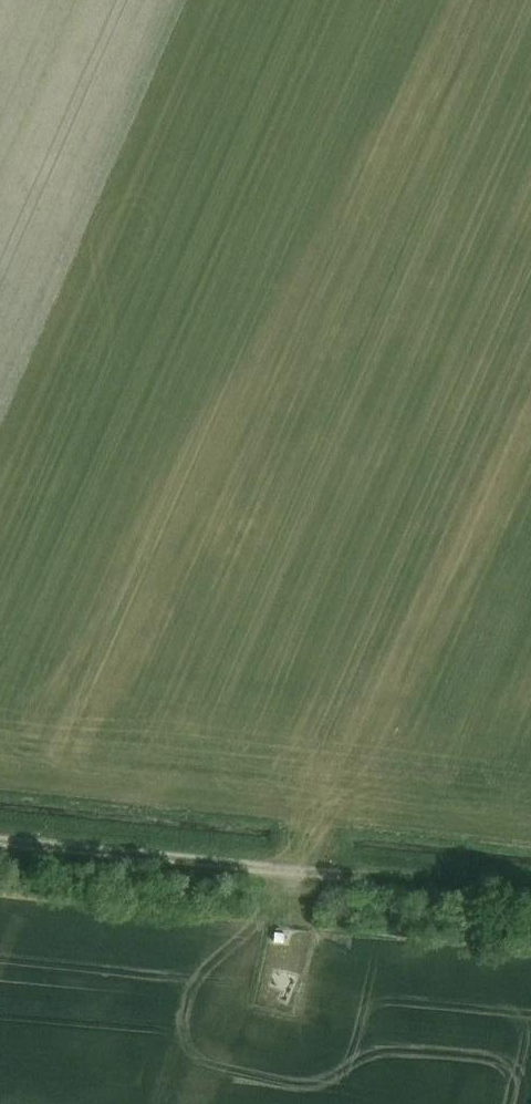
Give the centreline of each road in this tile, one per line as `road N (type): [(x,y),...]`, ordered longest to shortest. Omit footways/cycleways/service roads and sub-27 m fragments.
road 1 (track): [(355,880),(0,843)]

